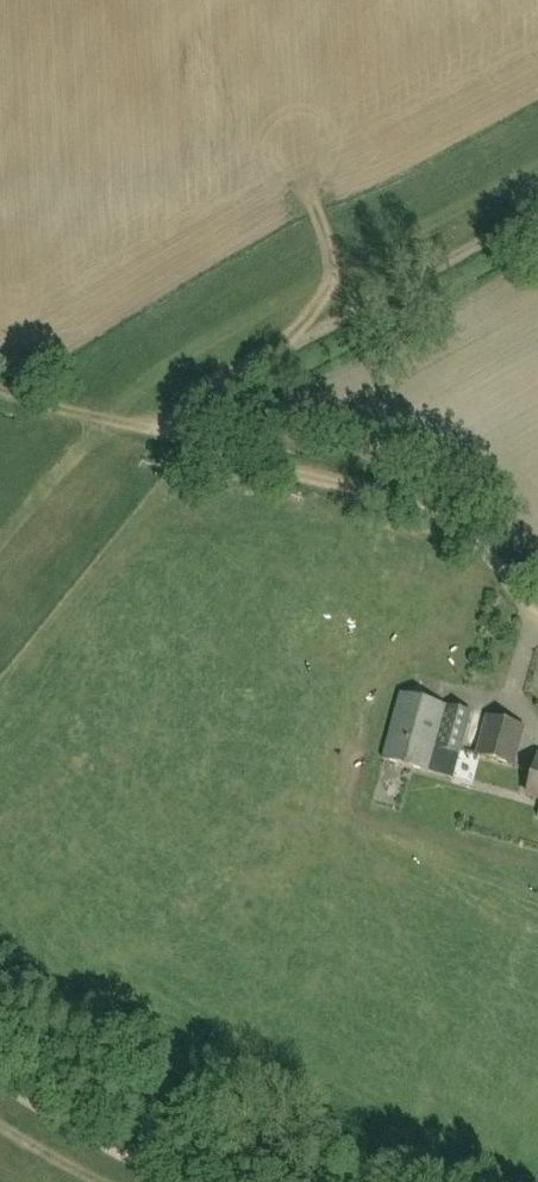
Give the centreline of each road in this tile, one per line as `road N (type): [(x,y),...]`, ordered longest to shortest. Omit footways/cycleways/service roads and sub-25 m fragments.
road 1 (track): [(161,434),(229,382),(537,218)]
road 2 (unclassified): [(537,609),(426,516),(161,434)]
road 3 (track): [(235,1181),(145,1143),(0,1061)]
road 4 (track): [(161,434),(0,388)]

